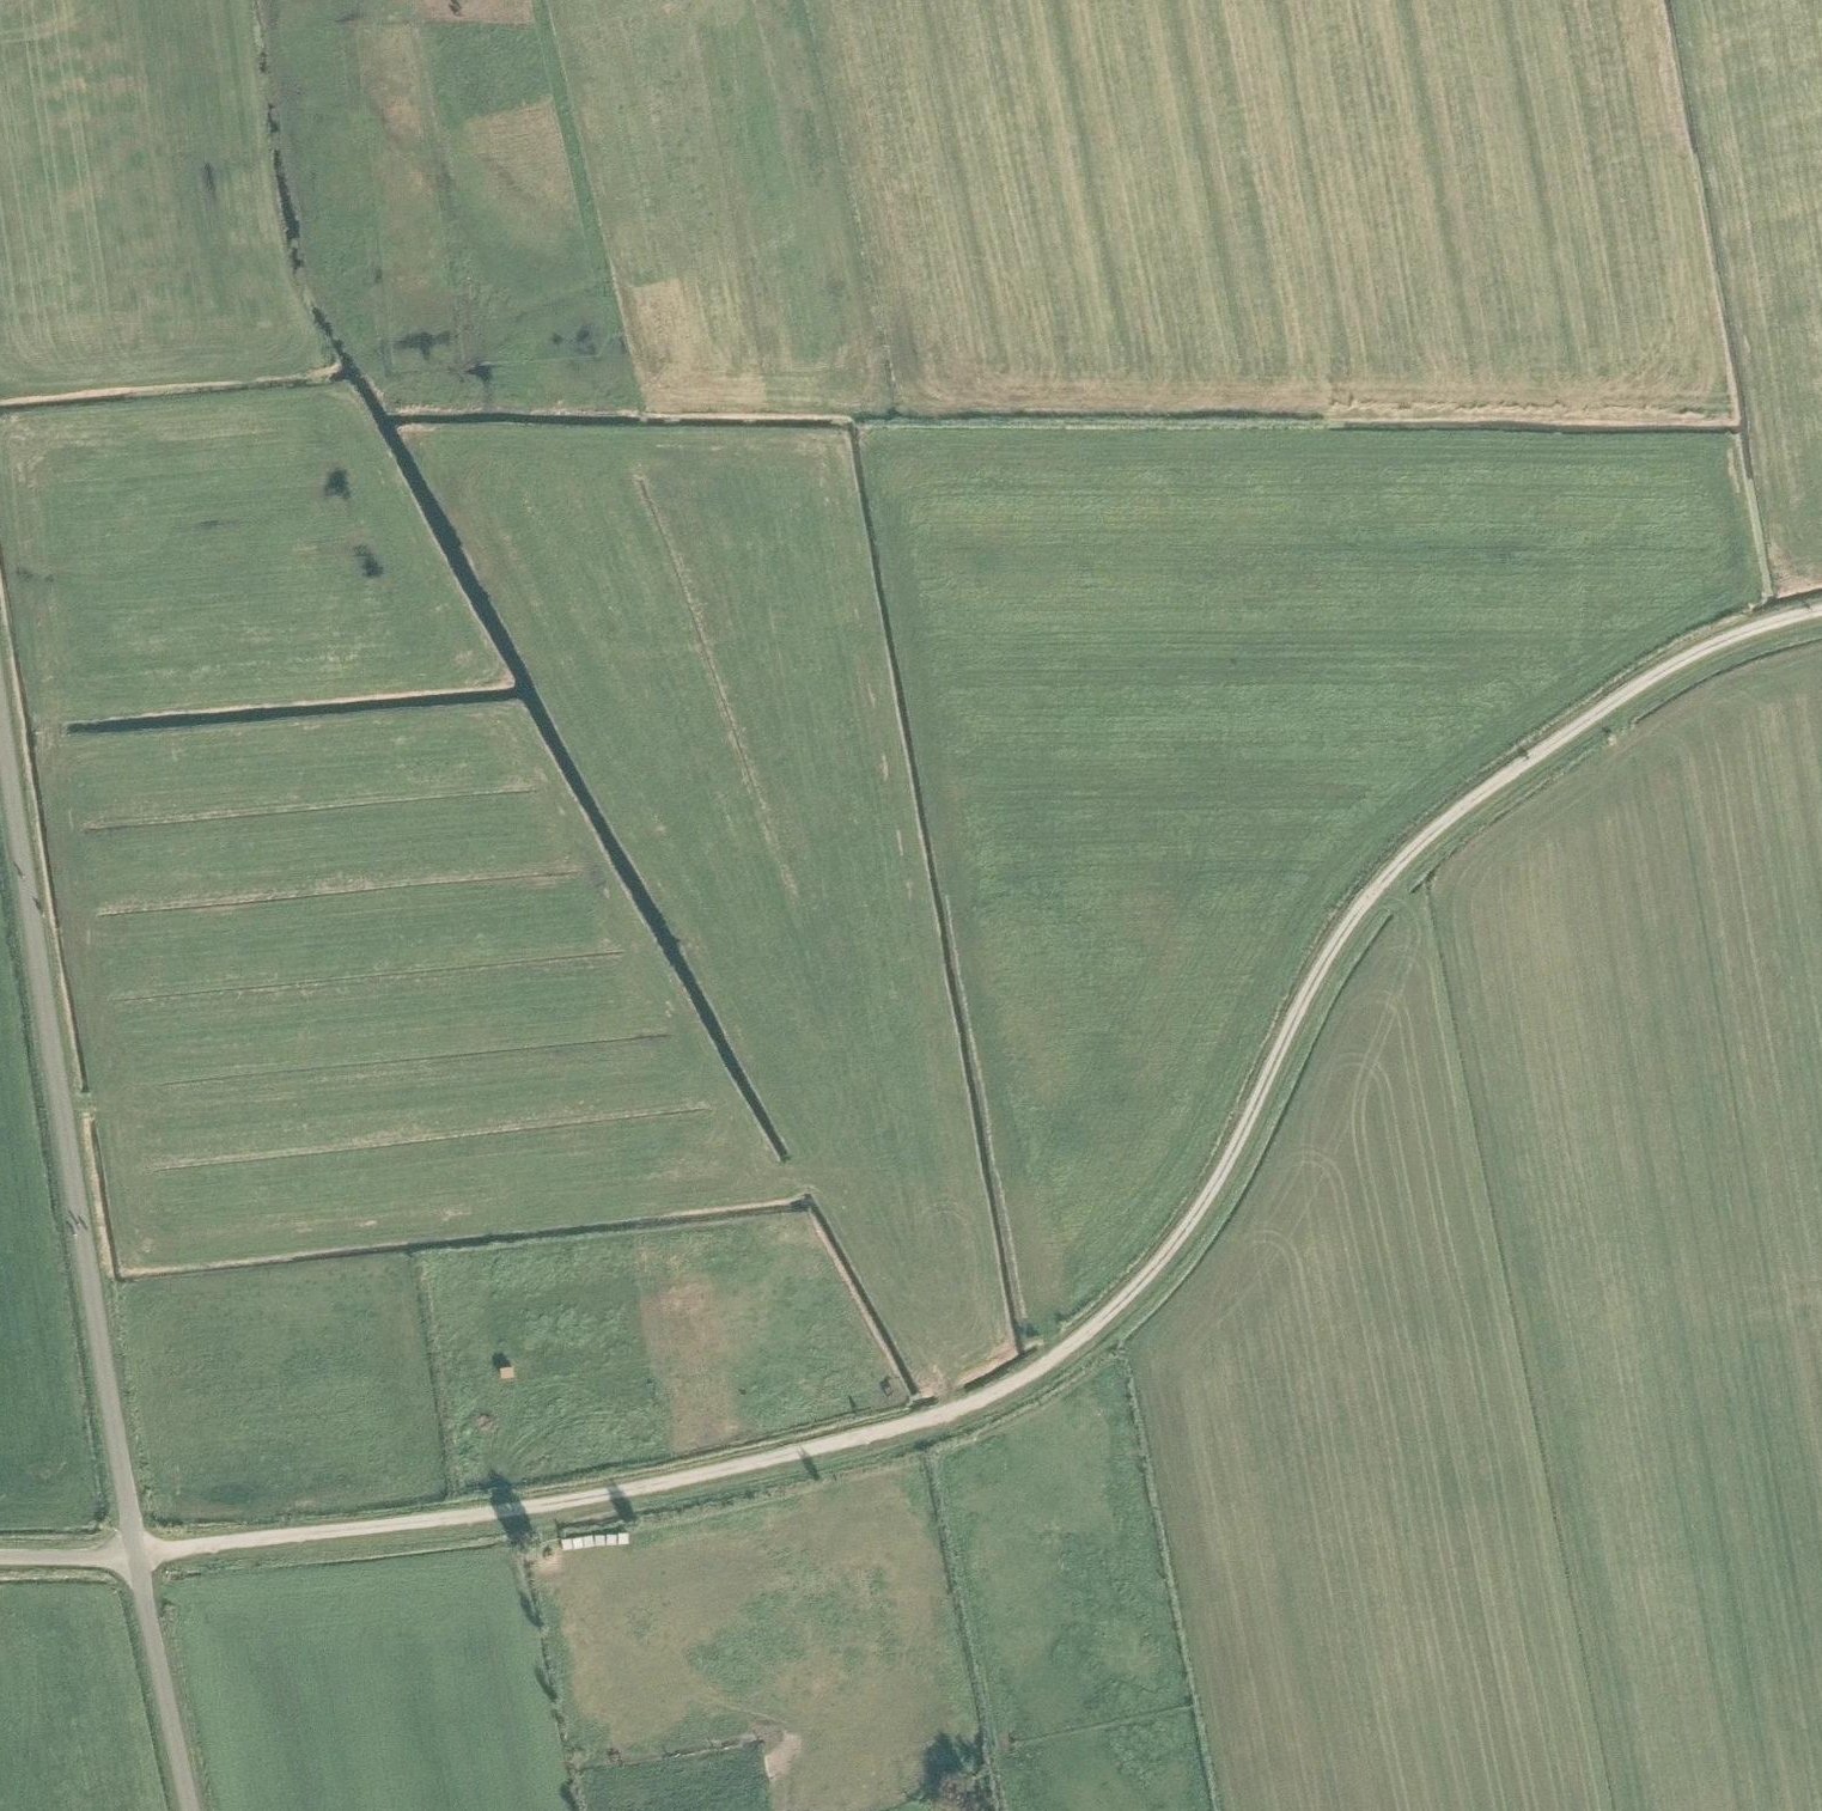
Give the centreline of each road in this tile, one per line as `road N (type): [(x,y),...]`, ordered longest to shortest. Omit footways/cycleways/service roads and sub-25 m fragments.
road 1 (unclassified): [(192,1810),(95,1325),(0,716)]

